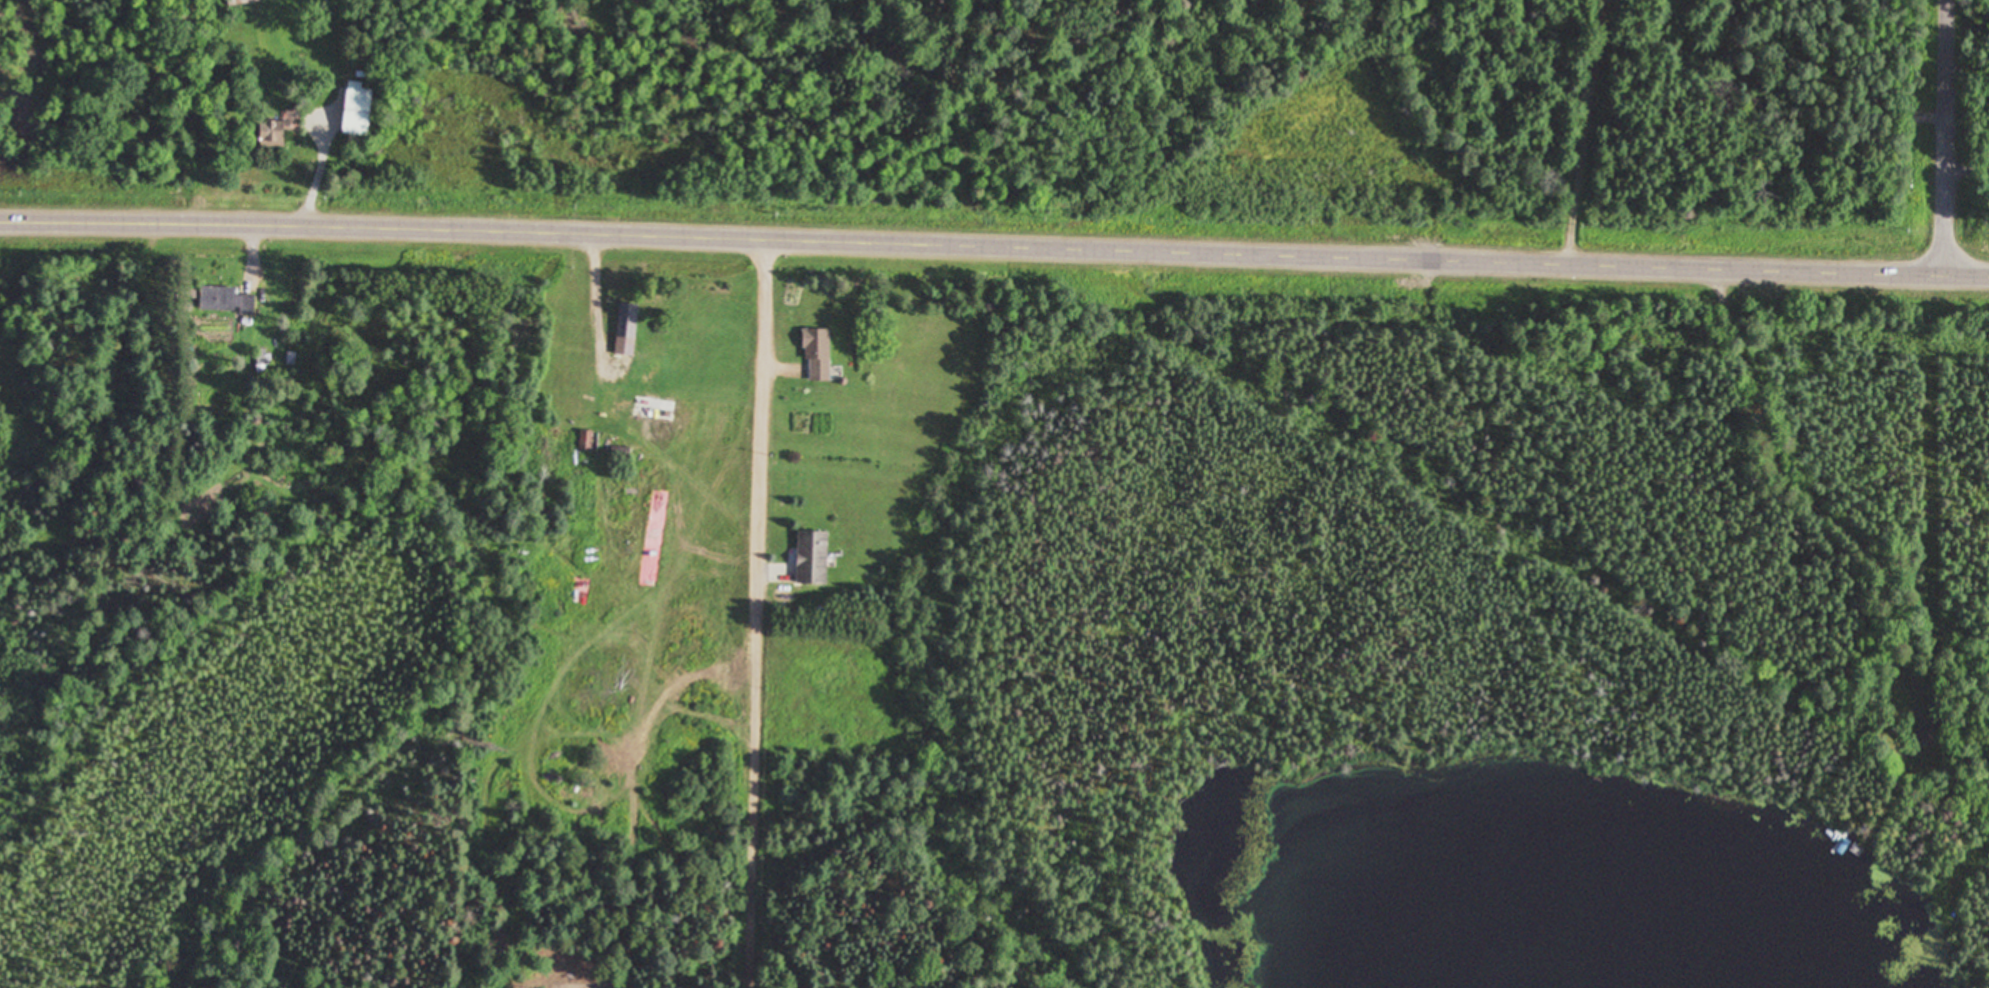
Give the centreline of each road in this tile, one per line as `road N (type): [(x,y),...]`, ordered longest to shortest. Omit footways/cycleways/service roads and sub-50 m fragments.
road 1 (secondary): [(1988,271),(0,216)]
road 2 (residential): [(770,234),(752,987)]
road 3 (residential): [(1945,270),(1951,0)]

